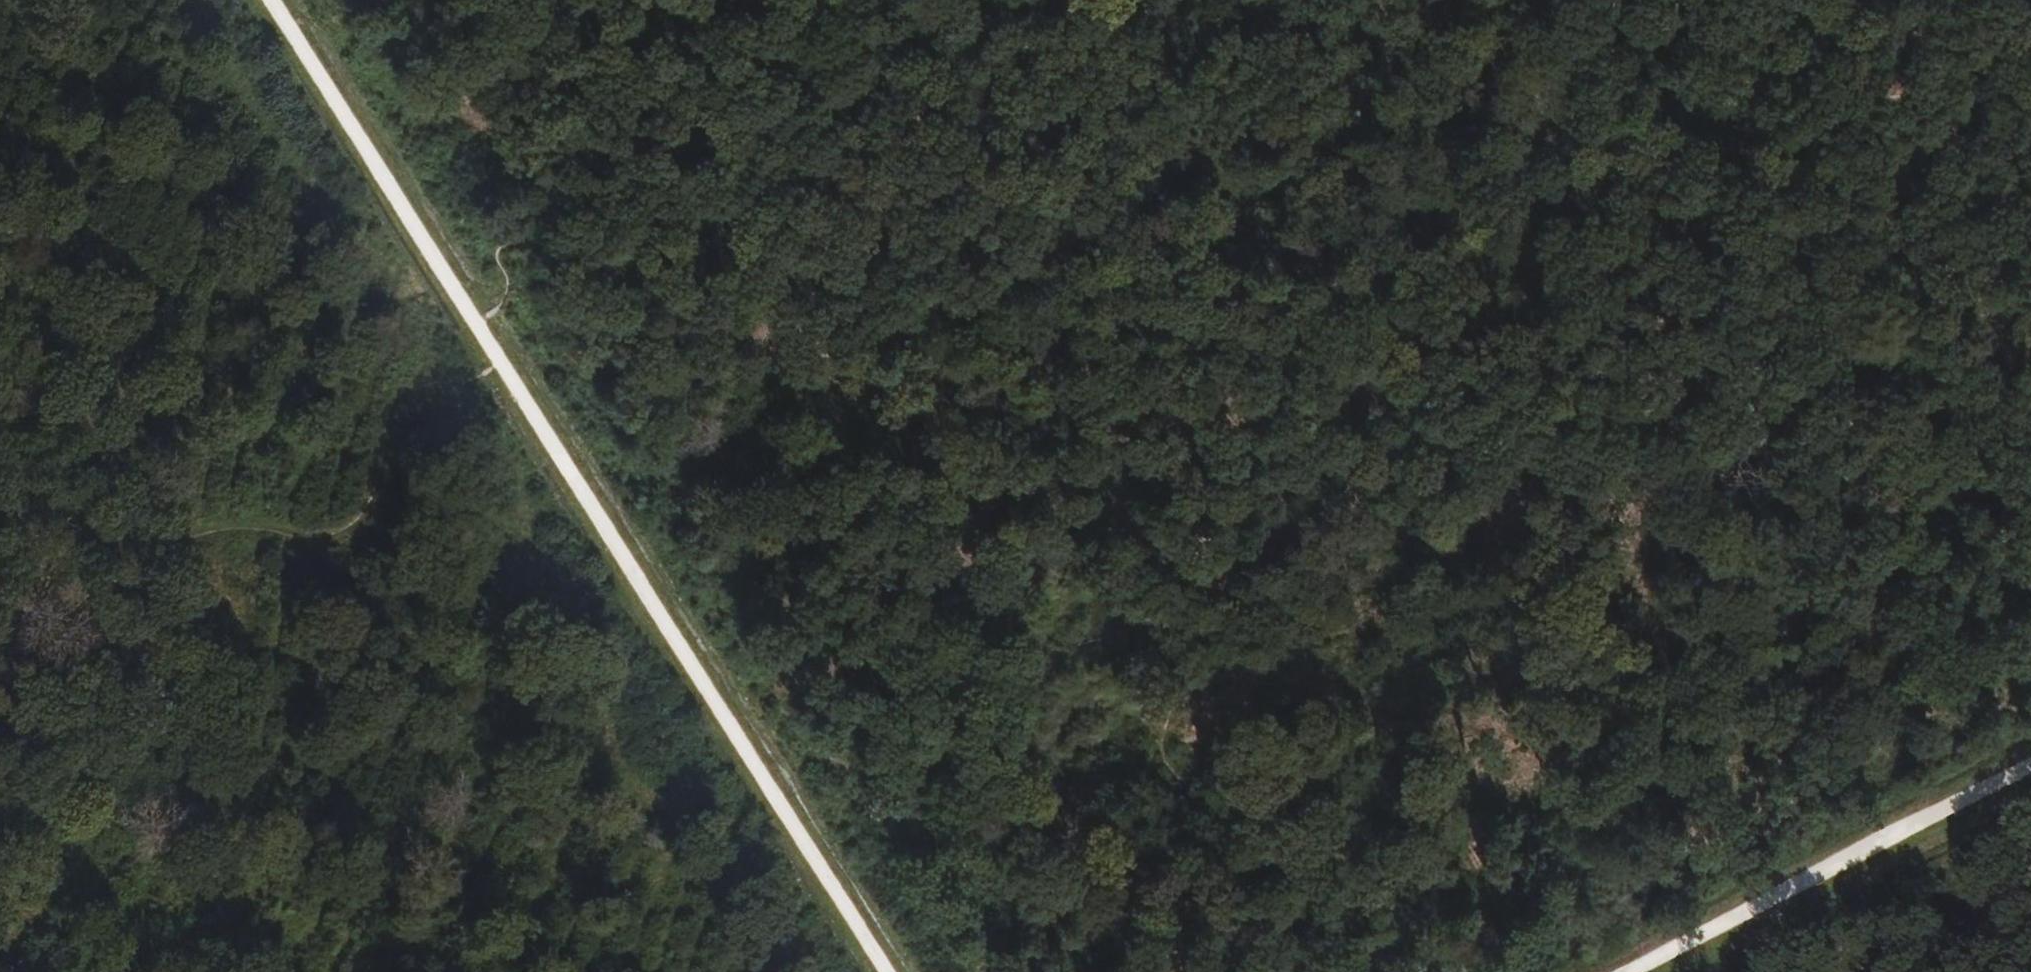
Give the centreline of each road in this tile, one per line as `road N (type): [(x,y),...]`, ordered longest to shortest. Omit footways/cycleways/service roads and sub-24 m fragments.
road 1 (track): [(890,971),(477,324)]
road 2 (track): [(2030,767),(1634,971)]
road 3 (track): [(477,324),(271,0)]

